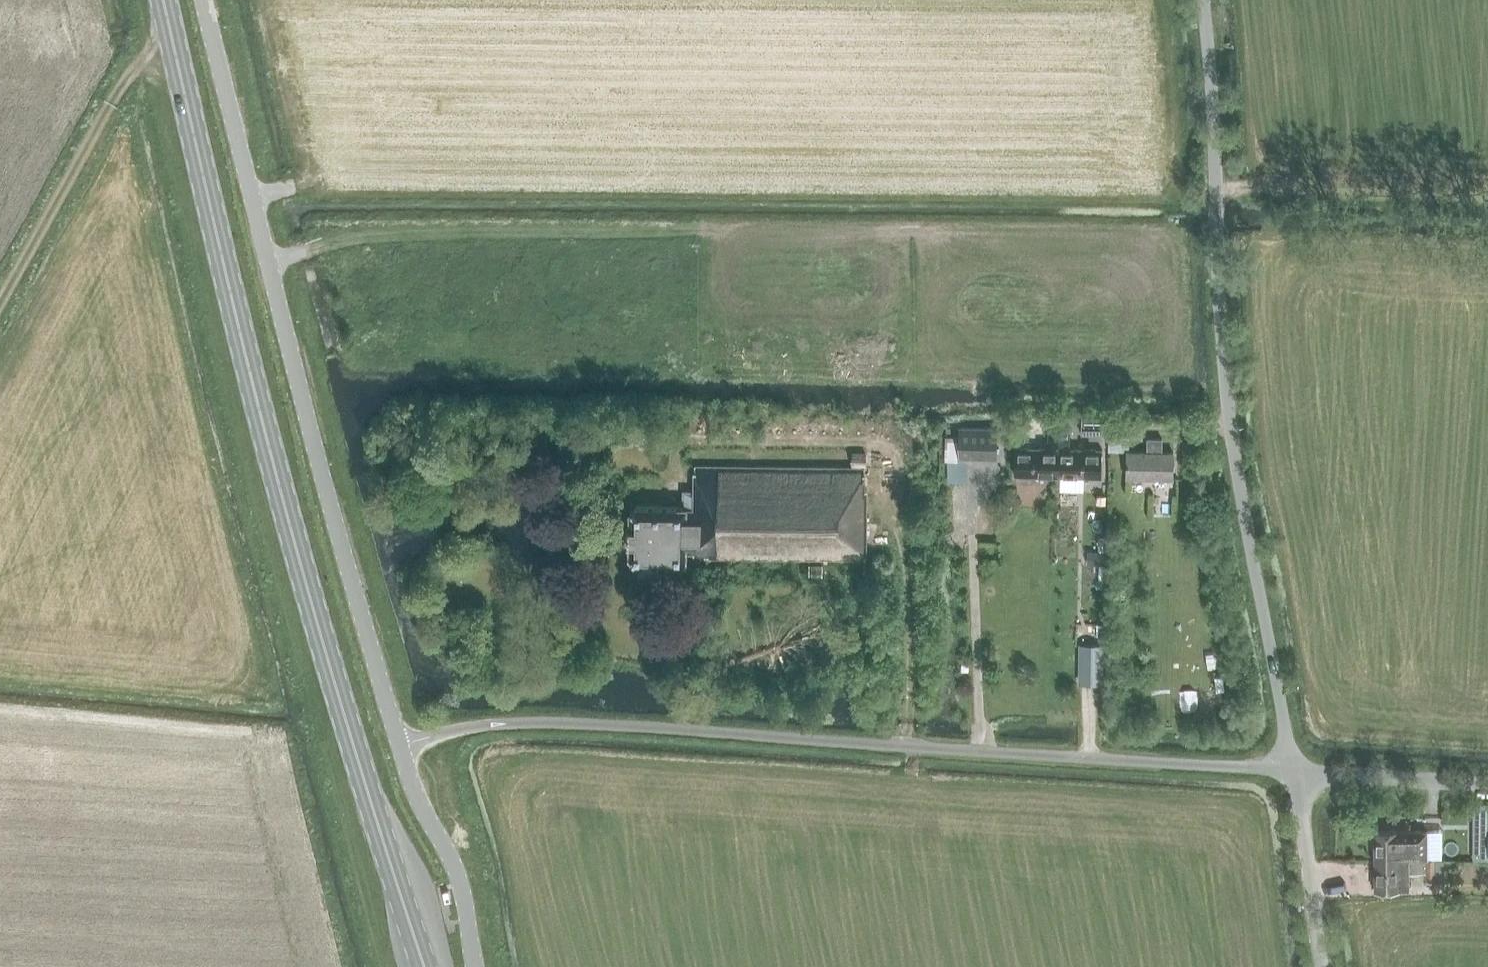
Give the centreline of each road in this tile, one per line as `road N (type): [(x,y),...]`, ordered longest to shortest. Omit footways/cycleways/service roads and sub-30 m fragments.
road 1 (primary): [(424,966),(291,531),(163,0)]
road 2 (unclassified): [(1293,771),(564,723),(473,726),(399,747)]
road 3 (unclassified): [(1293,771),(1227,400),(1203,0)]
road 4 (unclassified): [(399,747),(309,428),(203,0)]
road 5 (track): [(1487,198),(1215,189)]
road 6 (track): [(0,302),(128,69)]
road 7 (unclassified): [(475,966),(460,884),(399,747)]
road 8 (unclassified): [(1321,966),(1293,771)]
road 9 (unclassified): [(1487,786),(1293,771)]

